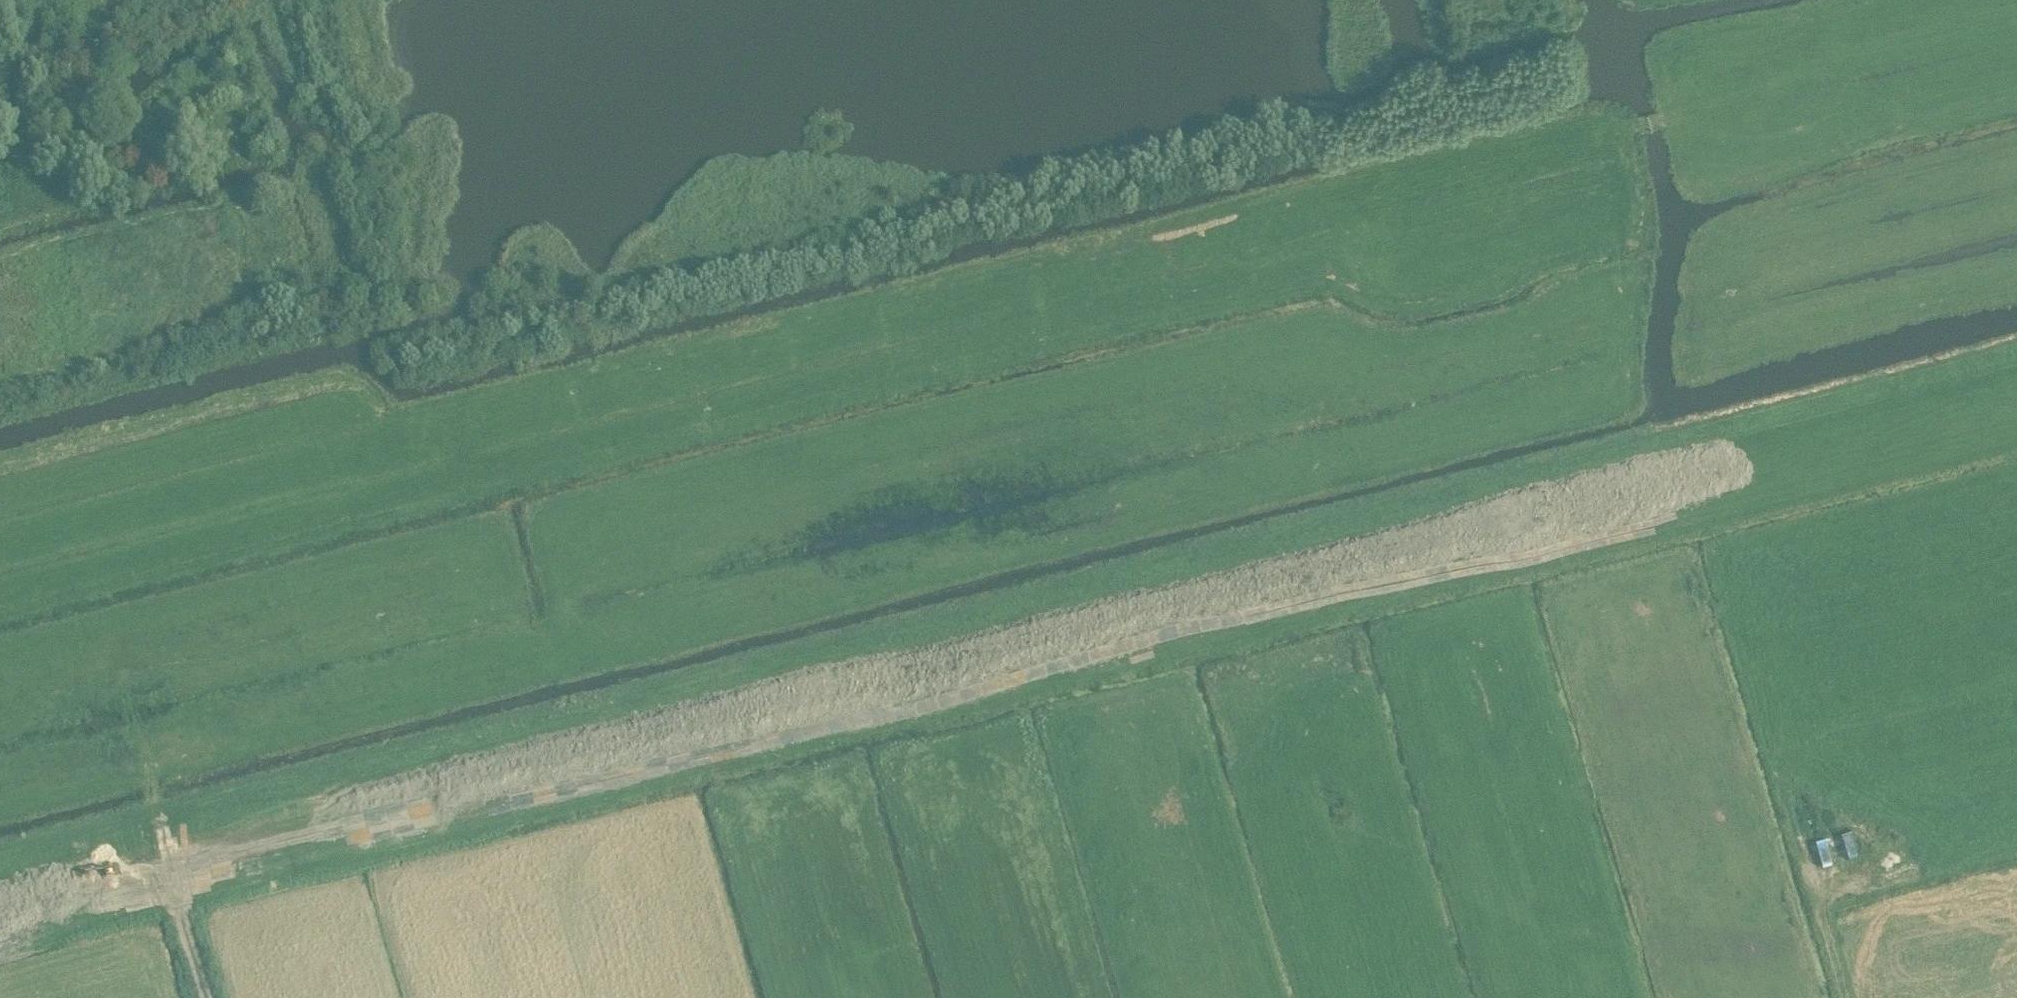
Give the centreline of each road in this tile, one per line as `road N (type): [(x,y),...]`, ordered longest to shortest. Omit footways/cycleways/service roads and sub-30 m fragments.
road 1 (track): [(1851,997),(1735,604)]
road 2 (track): [(208,997),(143,767),(0,798)]

